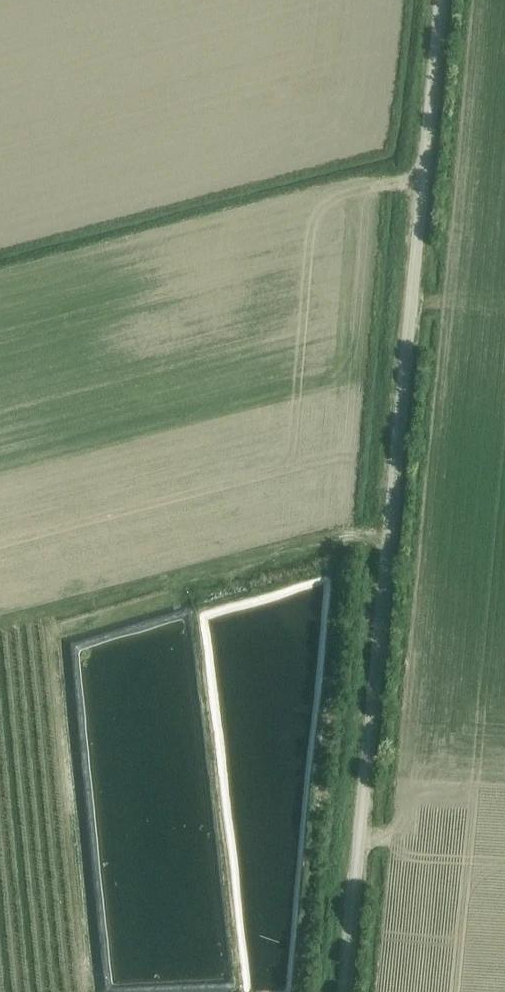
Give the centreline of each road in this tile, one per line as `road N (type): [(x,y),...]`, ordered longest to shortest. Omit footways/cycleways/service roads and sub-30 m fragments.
road 1 (unclassified): [(343,991),(440,0)]

